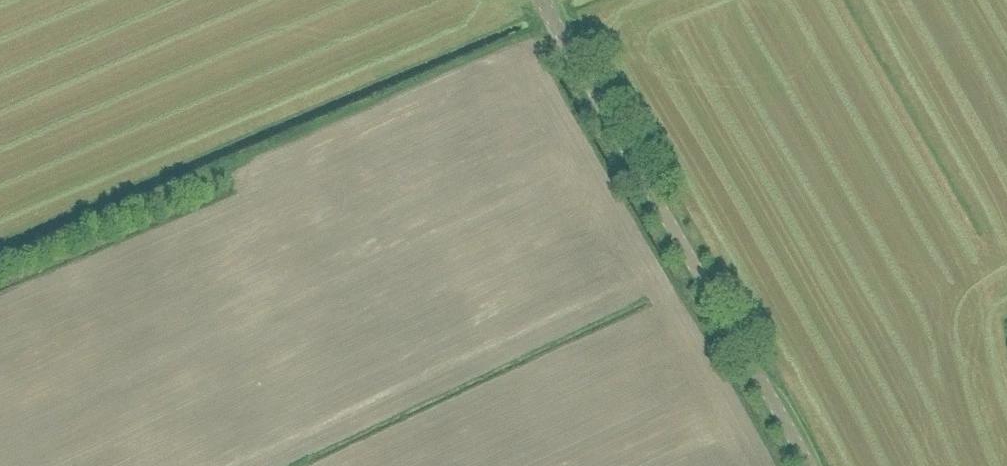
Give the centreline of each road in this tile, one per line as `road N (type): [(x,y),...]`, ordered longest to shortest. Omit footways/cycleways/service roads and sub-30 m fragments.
road 1 (unclassified): [(808,465),(542,0)]

